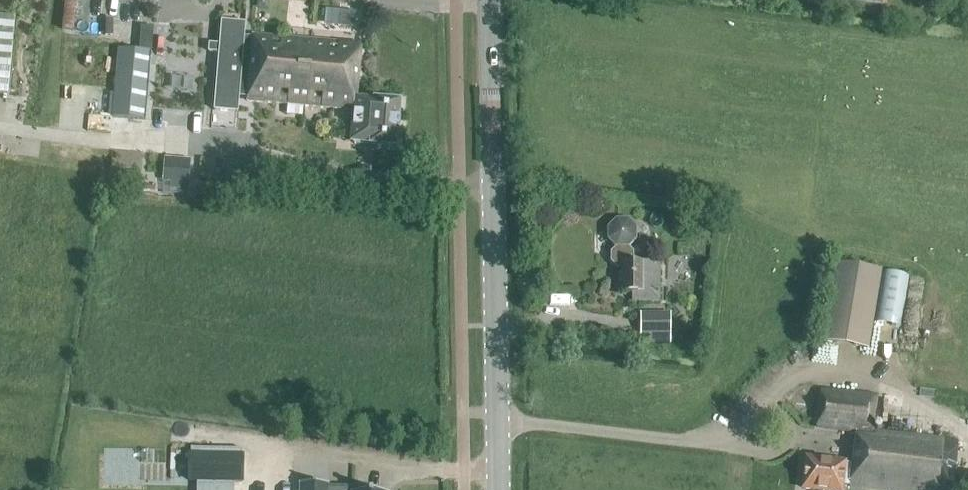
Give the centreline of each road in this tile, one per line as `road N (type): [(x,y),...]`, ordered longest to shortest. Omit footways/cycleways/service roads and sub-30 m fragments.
road 1 (tertiary): [(501,489),(486,0)]

